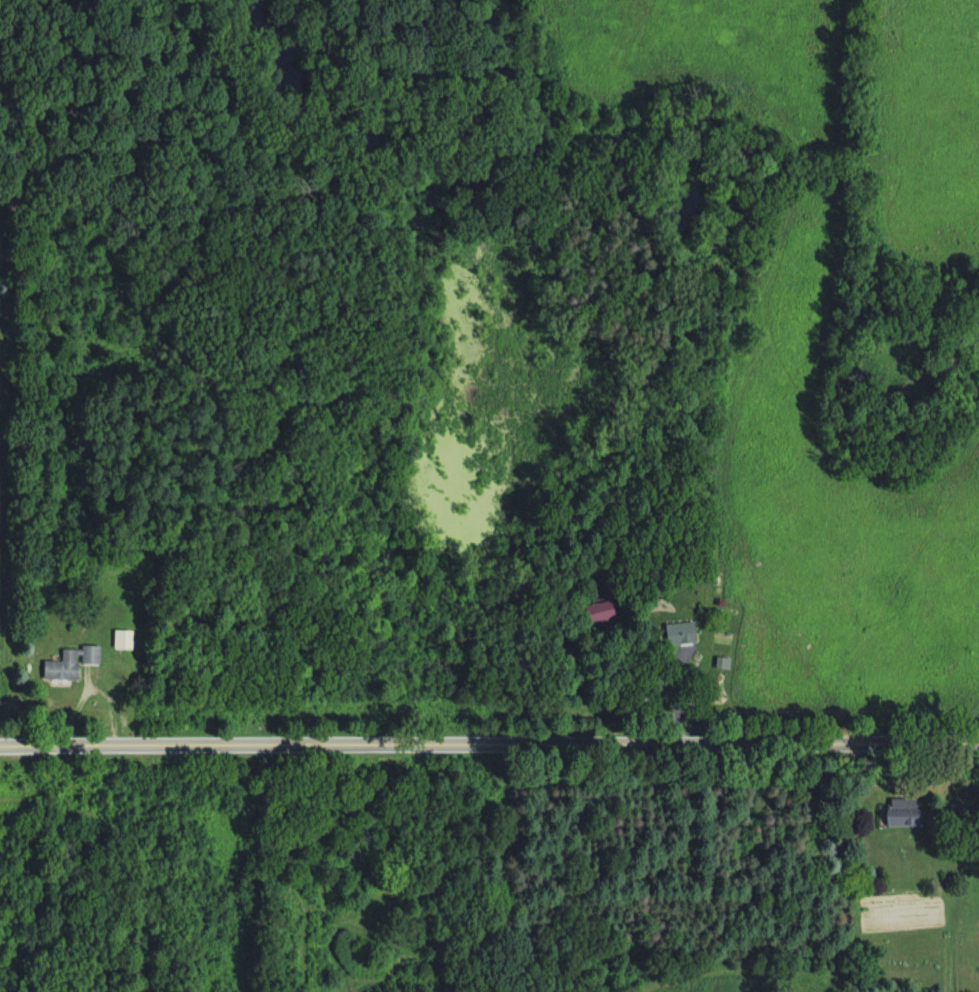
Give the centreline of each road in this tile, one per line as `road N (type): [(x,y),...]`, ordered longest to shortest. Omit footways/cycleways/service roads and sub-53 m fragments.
road 1 (tertiary): [(978,739),(0,746)]

